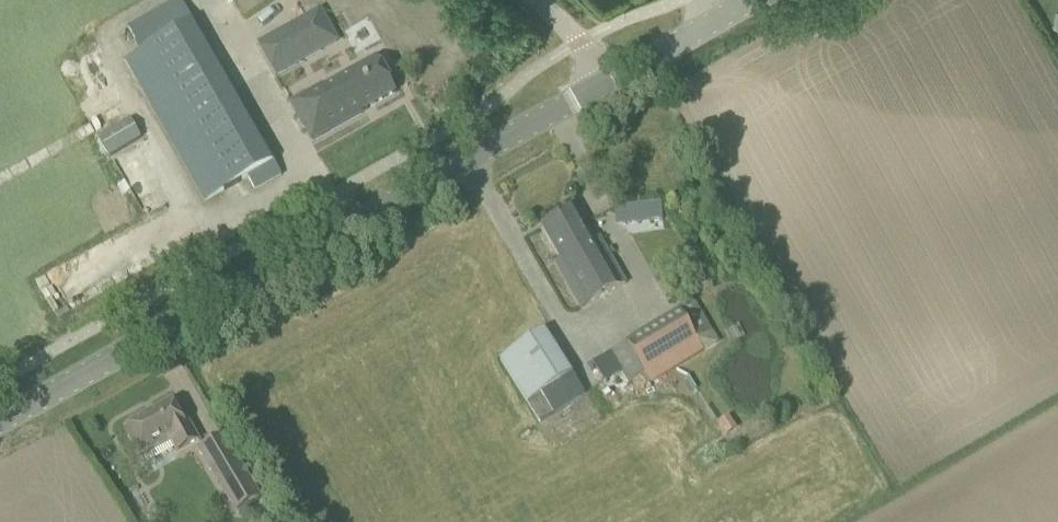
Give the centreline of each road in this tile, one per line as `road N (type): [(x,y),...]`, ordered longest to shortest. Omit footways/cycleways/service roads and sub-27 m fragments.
road 1 (tertiary): [(0,420),(603,84)]
road 2 (tertiary): [(603,84),(753,0)]

